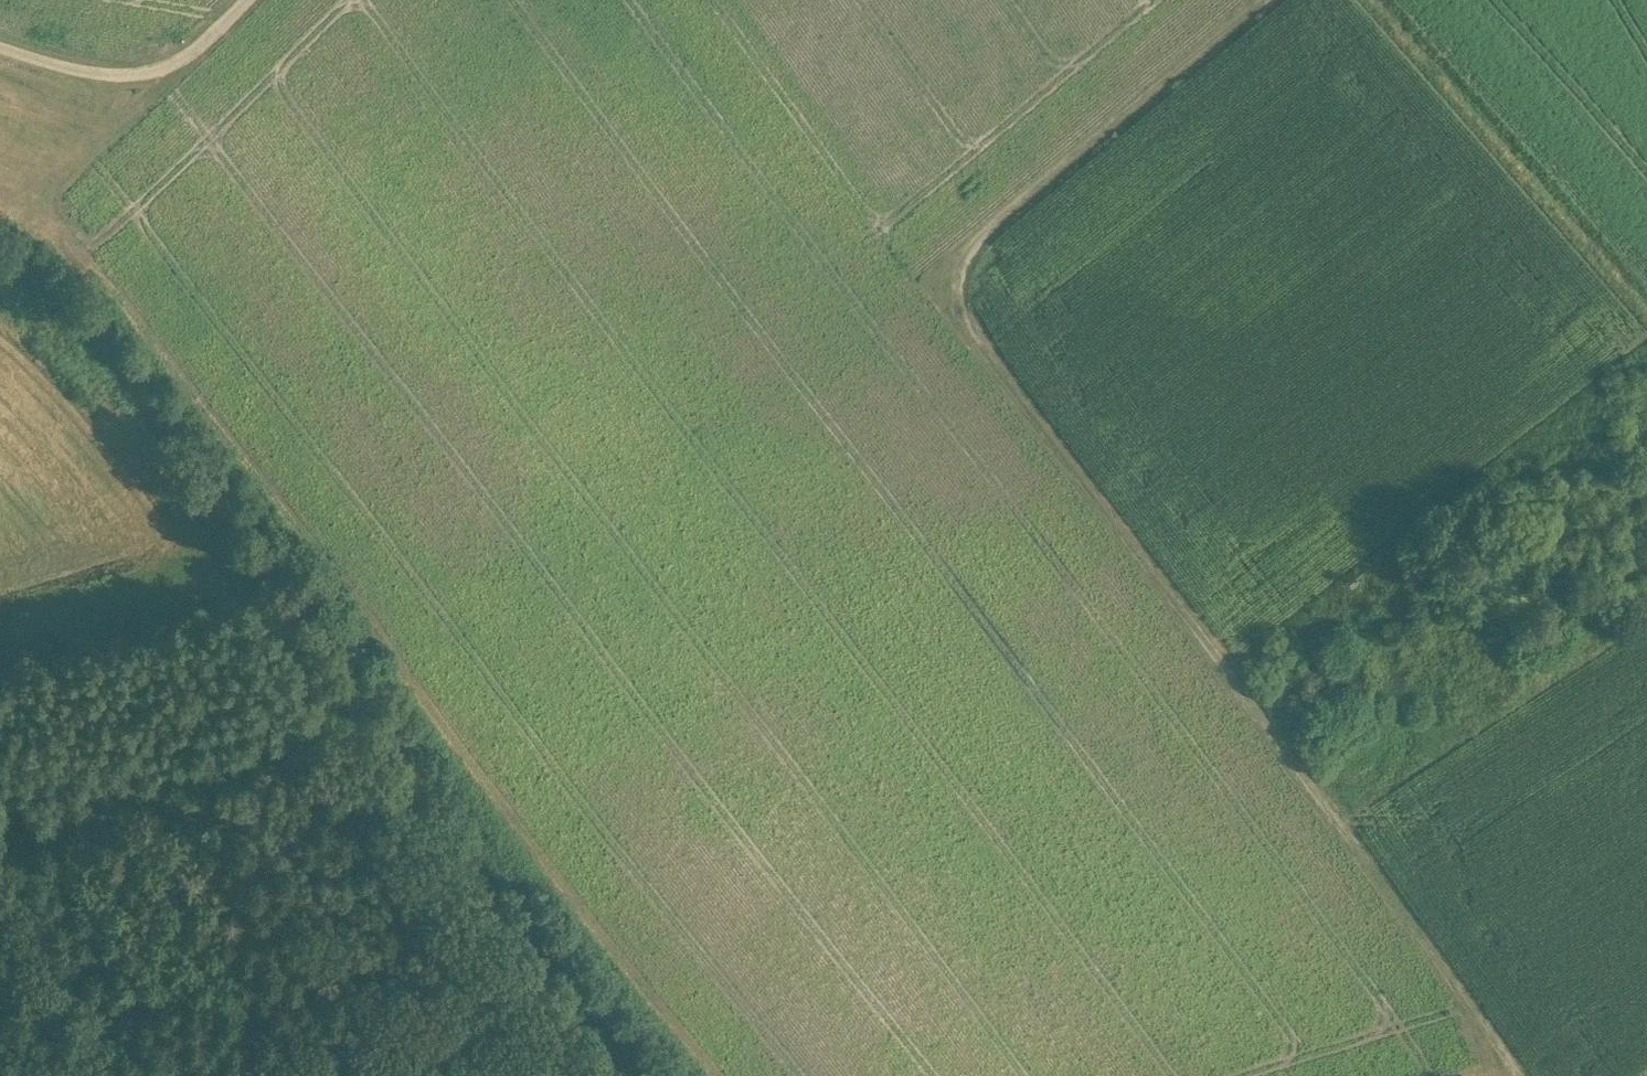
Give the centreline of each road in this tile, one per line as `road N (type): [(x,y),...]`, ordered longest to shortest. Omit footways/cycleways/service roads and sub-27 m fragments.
road 1 (track): [(1264,0),(974,247),(963,289),(976,333),(1538,1075)]
road 2 (track): [(0,43),(112,77),(151,78),(201,52),(247,0)]

